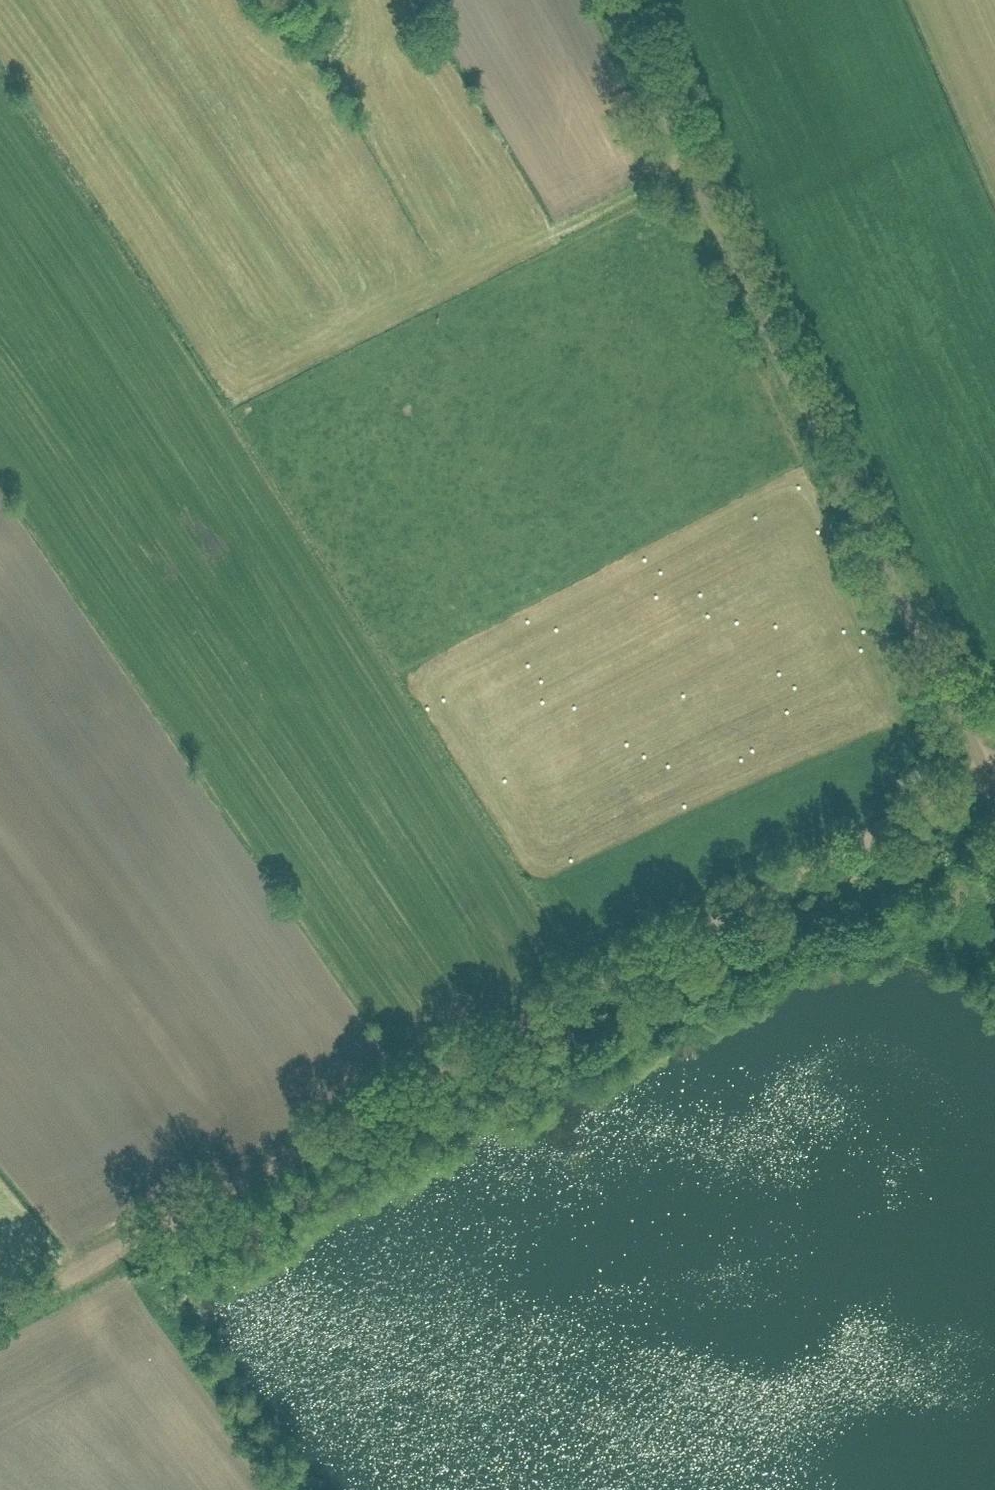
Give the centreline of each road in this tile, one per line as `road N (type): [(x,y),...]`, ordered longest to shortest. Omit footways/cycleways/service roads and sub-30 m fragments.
road 1 (track): [(0,1310),(994,768)]
road 2 (unclassified): [(994,792),(612,0)]

